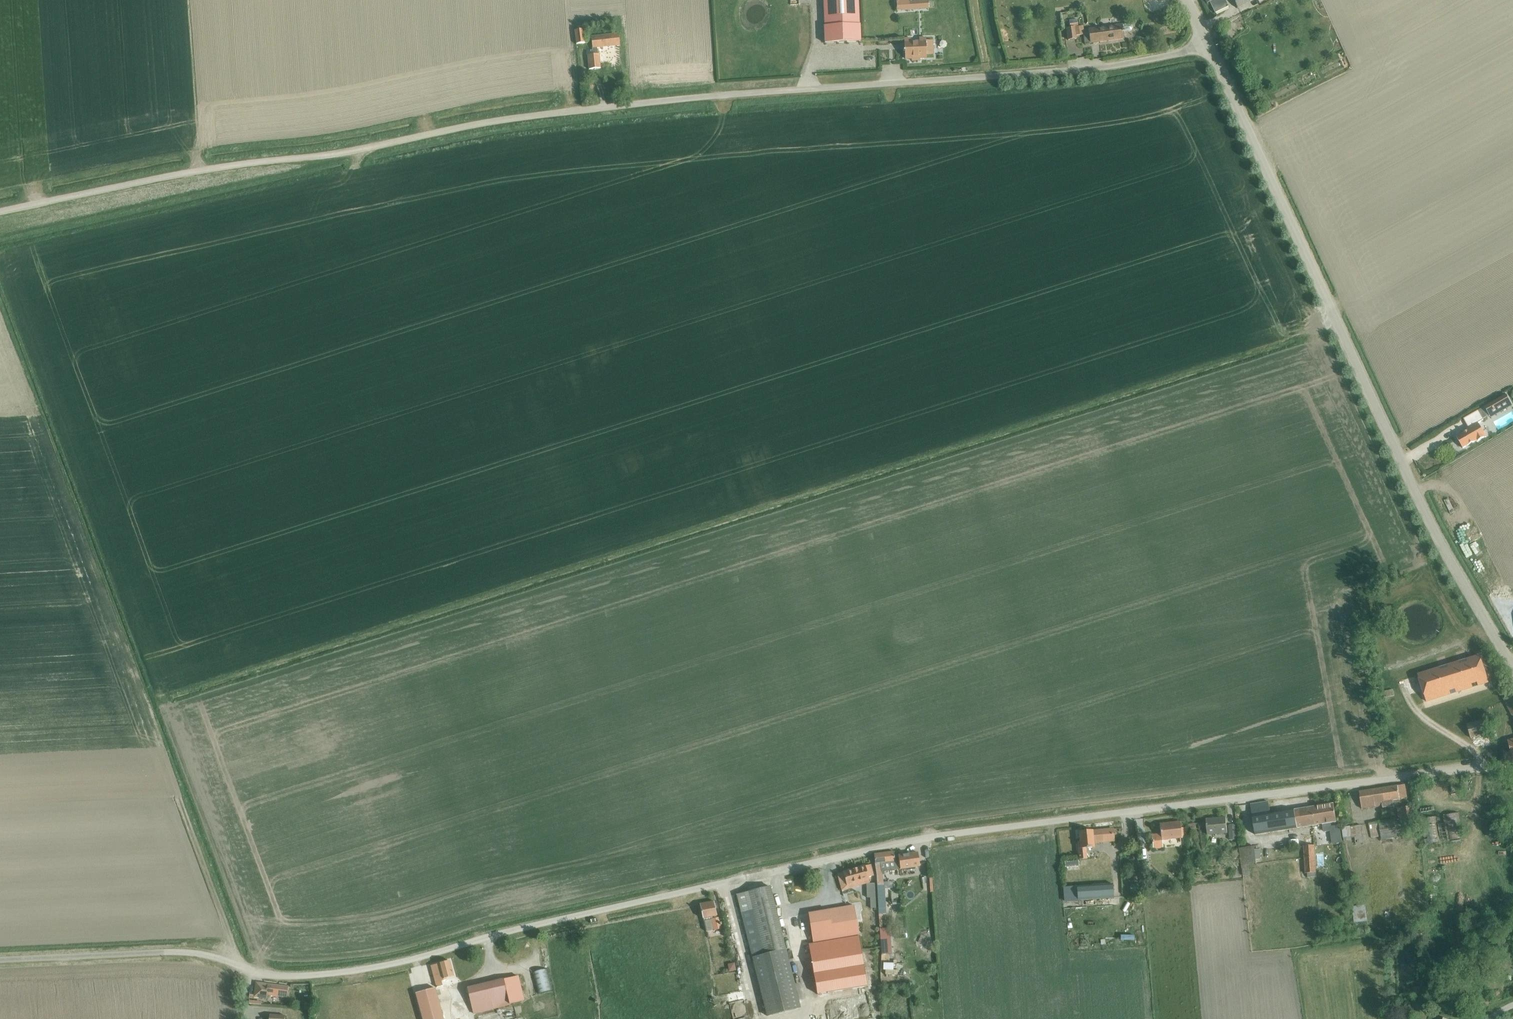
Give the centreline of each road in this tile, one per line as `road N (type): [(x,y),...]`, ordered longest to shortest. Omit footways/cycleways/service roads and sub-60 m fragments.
road 1 (unclassified): [(0,960),(187,952),(269,975),(341,972),(927,837),(1512,769)]
road 2 (unclassified): [(1205,45),(1082,69),(533,115),(0,211)]
road 3 (track): [(238,966),(0,292)]
road 4 (tertiary): [(1512,668),(1379,417),(1205,45)]

